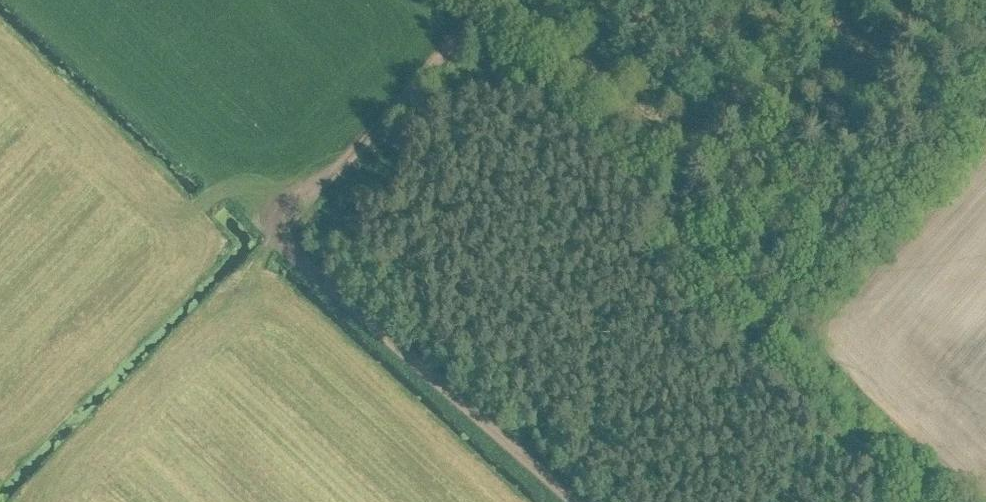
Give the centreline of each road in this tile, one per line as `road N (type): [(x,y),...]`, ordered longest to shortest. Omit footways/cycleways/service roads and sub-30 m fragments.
road 1 (track): [(905,501),(896,448),(682,239),(675,124)]
road 2 (track): [(565,501),(281,243),(232,297)]
road 3 (track): [(675,124),(746,98),(911,0)]
road 4 (track): [(675,124),(616,103),(509,0)]
road 5 (track): [(281,243),(285,219),(383,122)]

